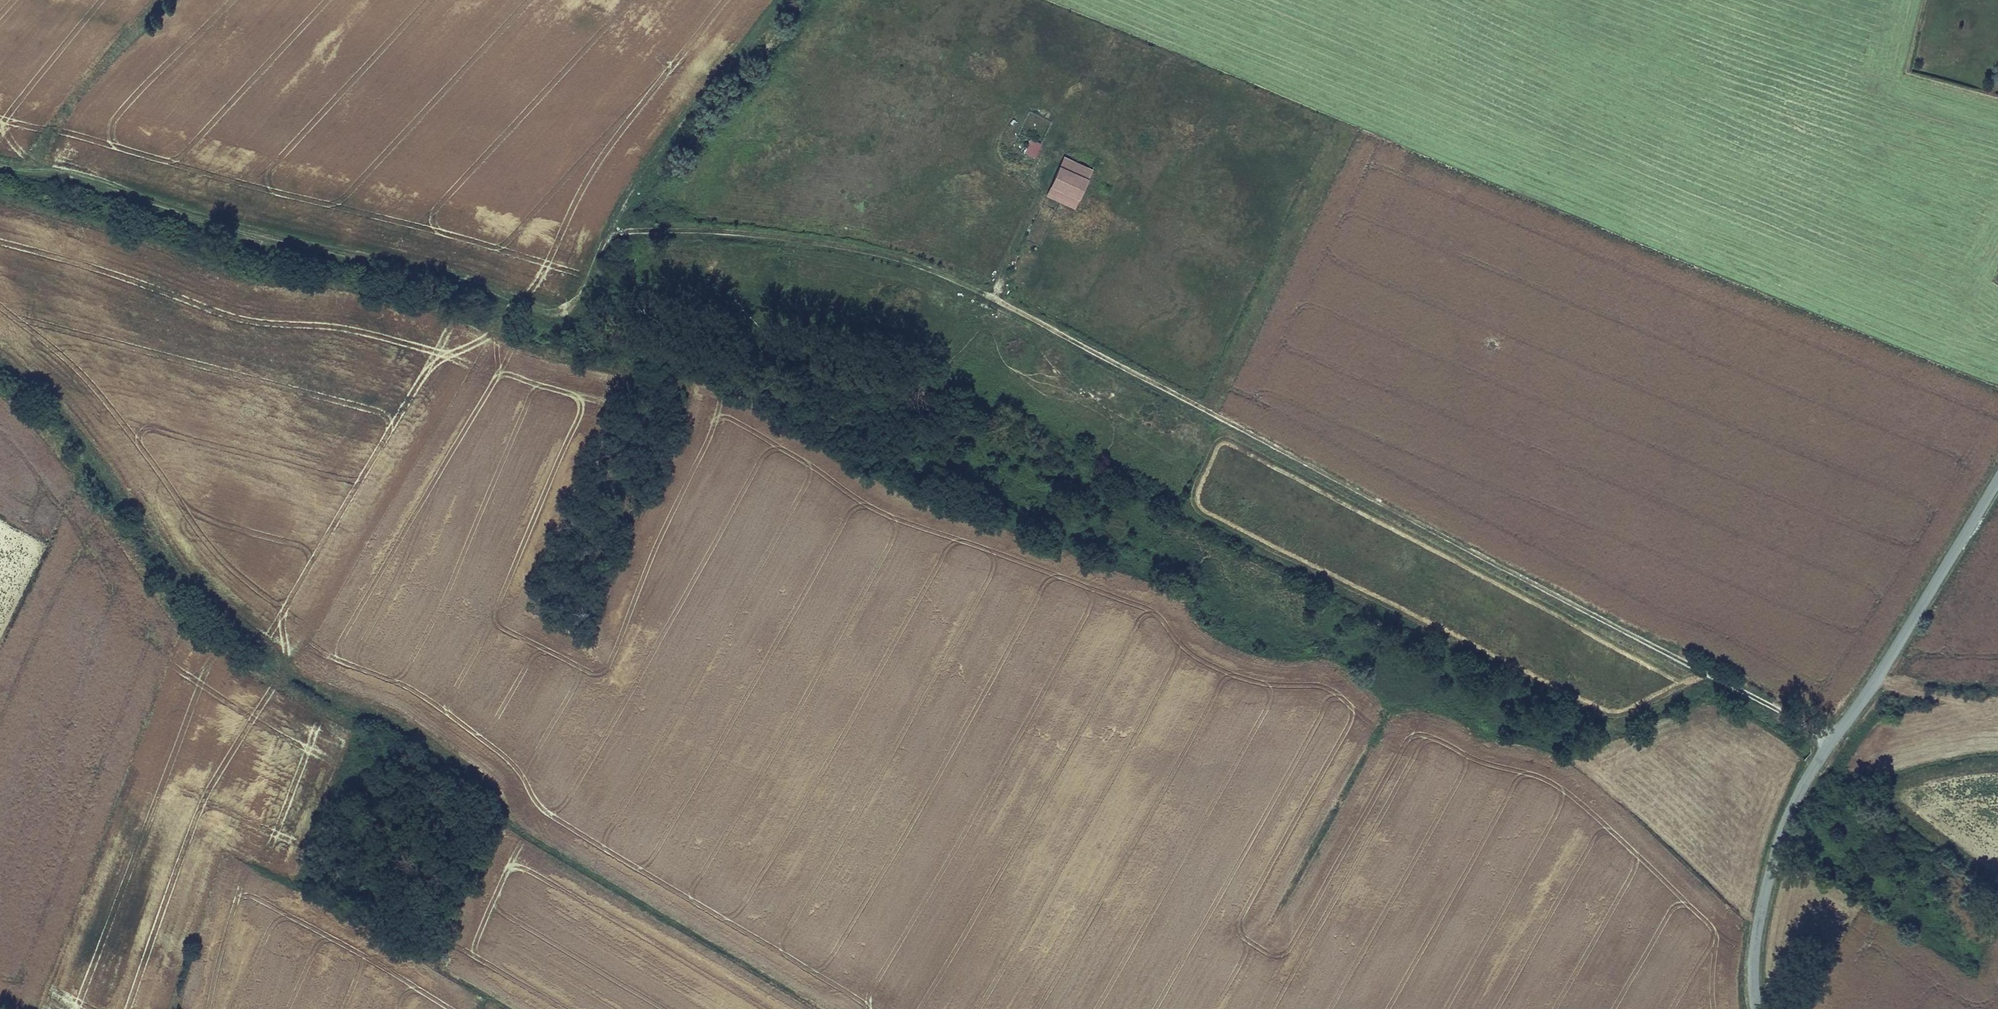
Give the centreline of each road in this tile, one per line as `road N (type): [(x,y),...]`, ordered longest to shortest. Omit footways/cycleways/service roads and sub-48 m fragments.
road 1 (track): [(1828,746),(1790,717),(915,260),(817,241),(613,232),(578,309),(552,319),(410,271),(230,233),(0,154)]
road 2 (unclassified): [(1997,480),(1788,819),(1756,947),(1756,1008)]

